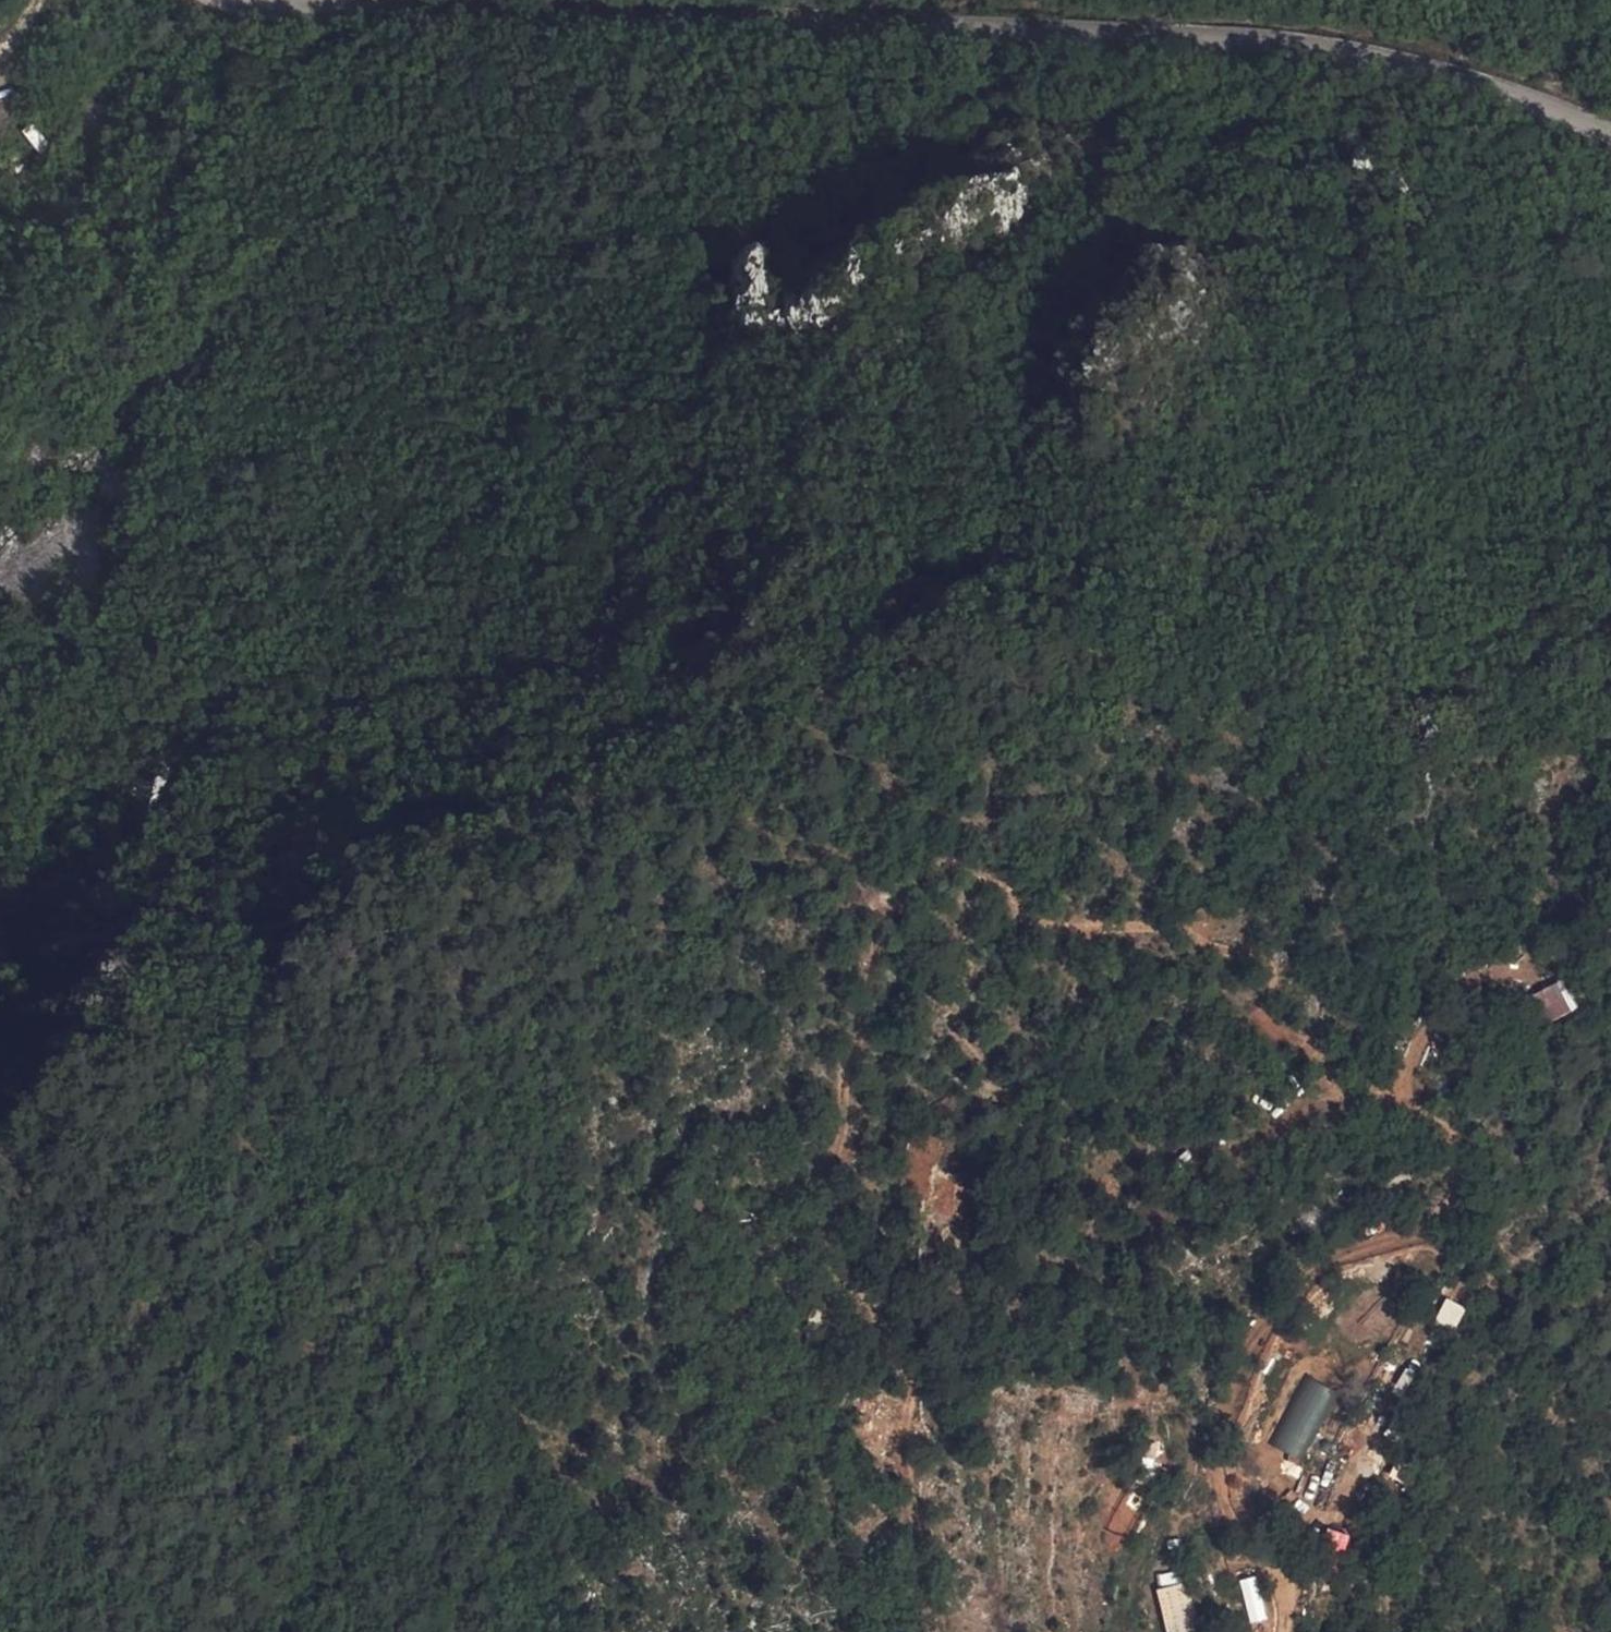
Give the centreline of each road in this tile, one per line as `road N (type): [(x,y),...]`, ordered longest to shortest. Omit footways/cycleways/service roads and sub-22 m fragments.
road 1 (secondary): [(309,0),(1252,39),(1469,81),(1610,137)]

